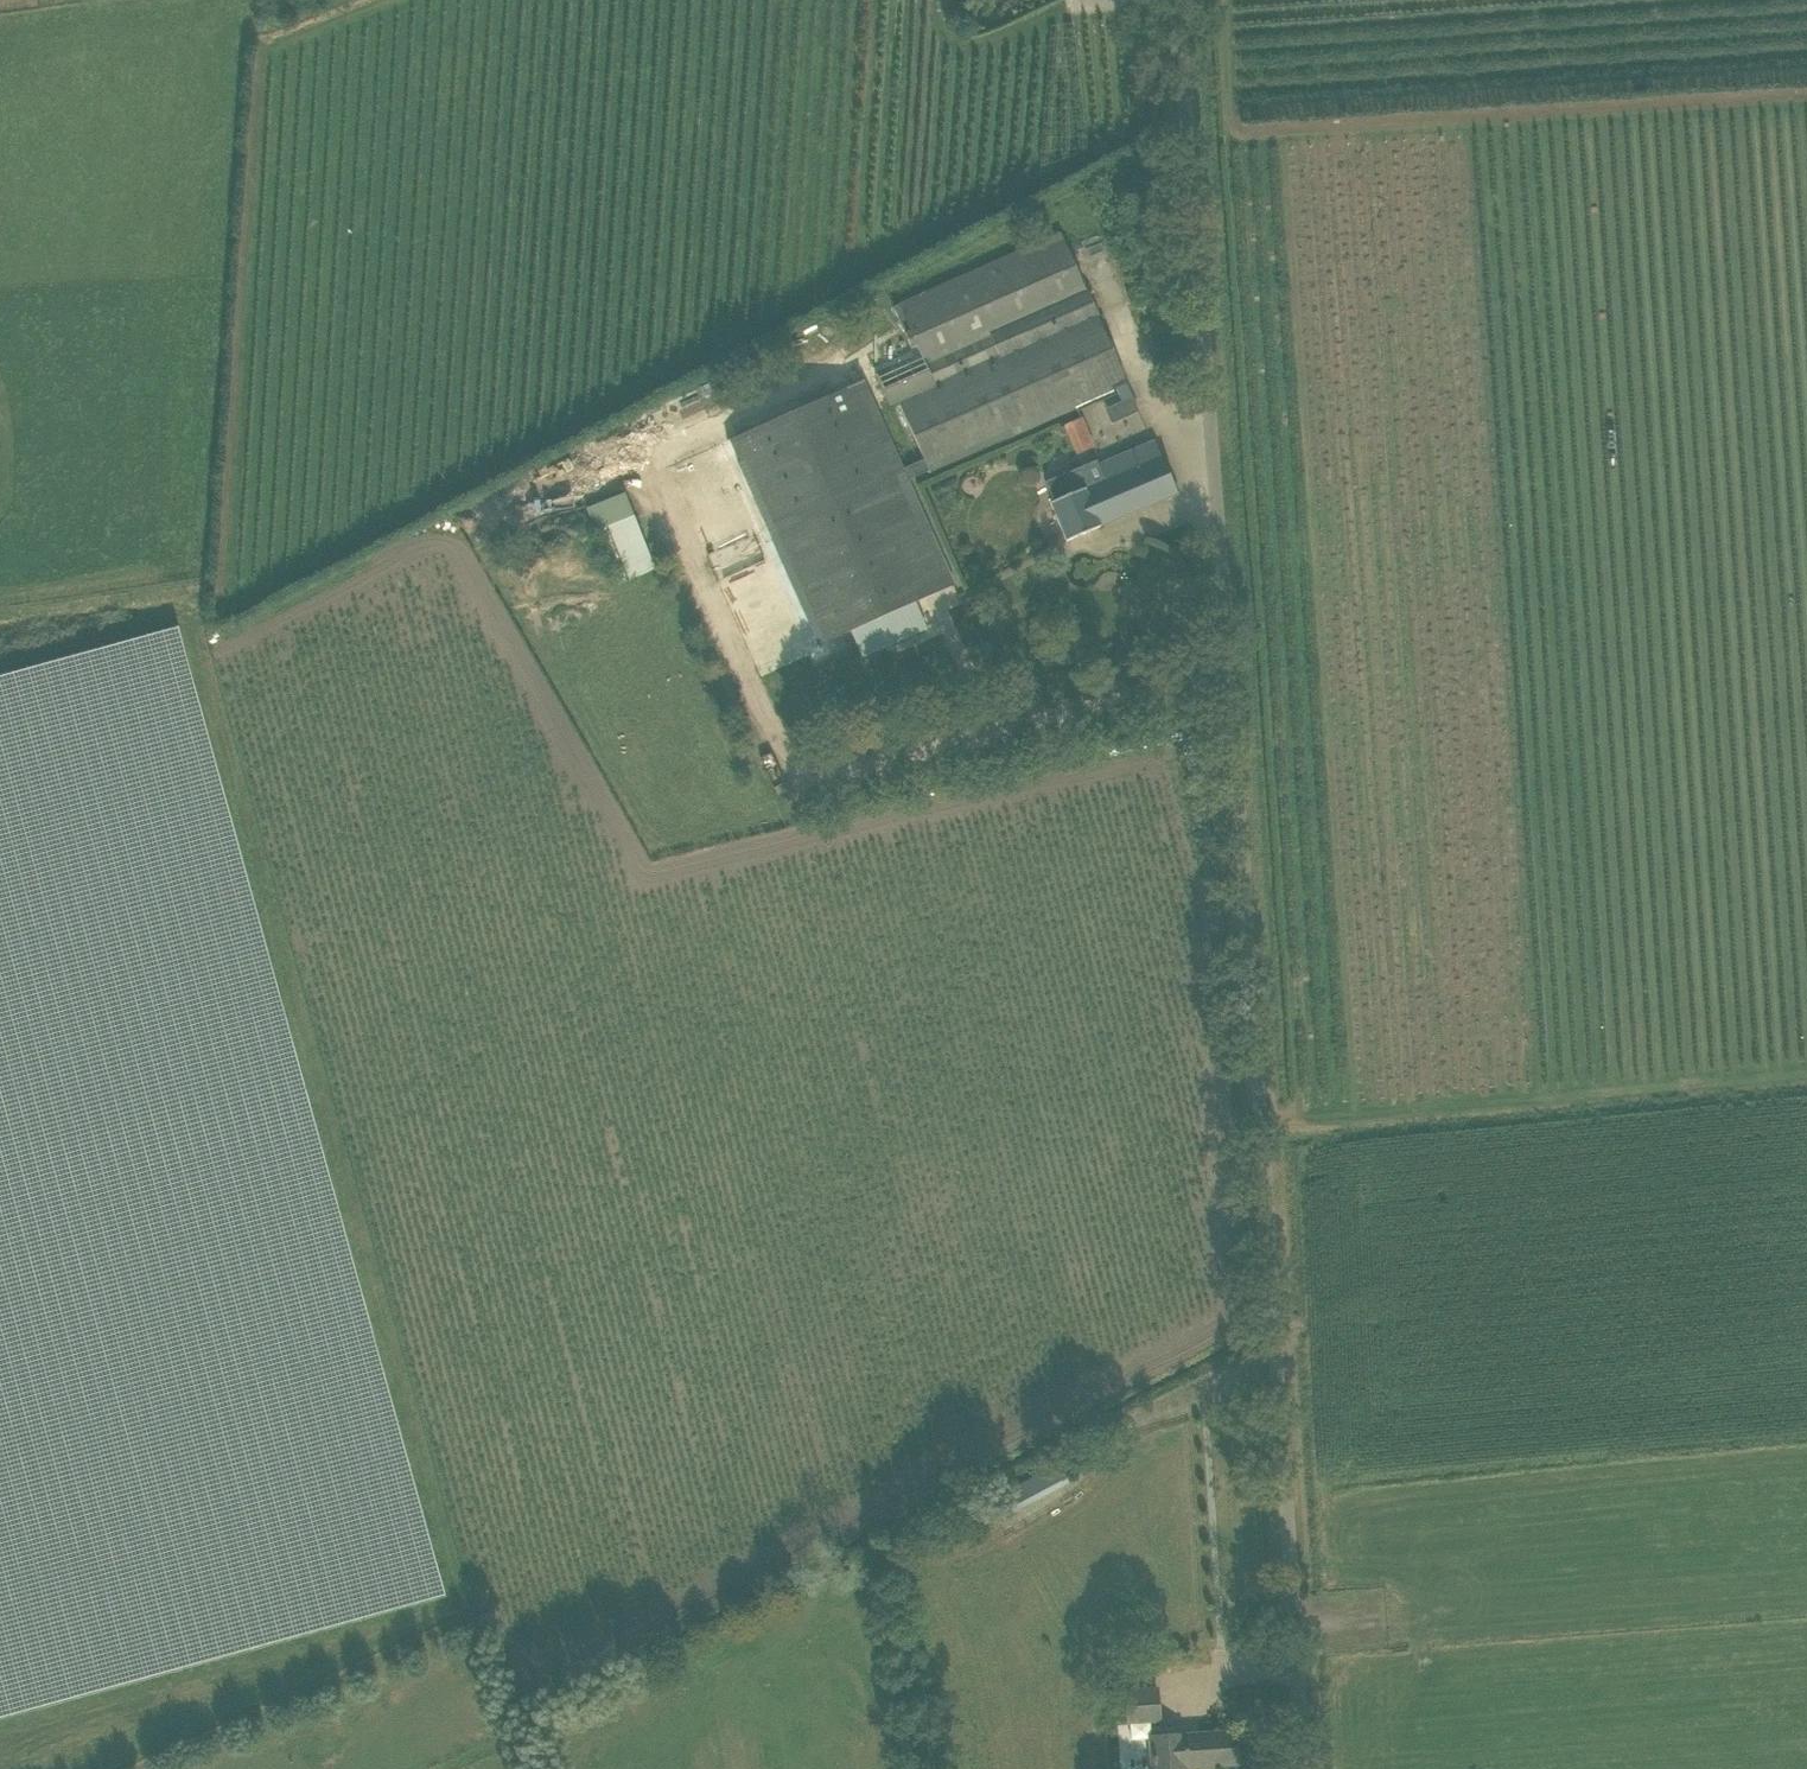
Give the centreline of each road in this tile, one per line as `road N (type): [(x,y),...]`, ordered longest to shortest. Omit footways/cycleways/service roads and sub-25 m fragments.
road 1 (unclassified): [(1306,1768),(1184,0)]

